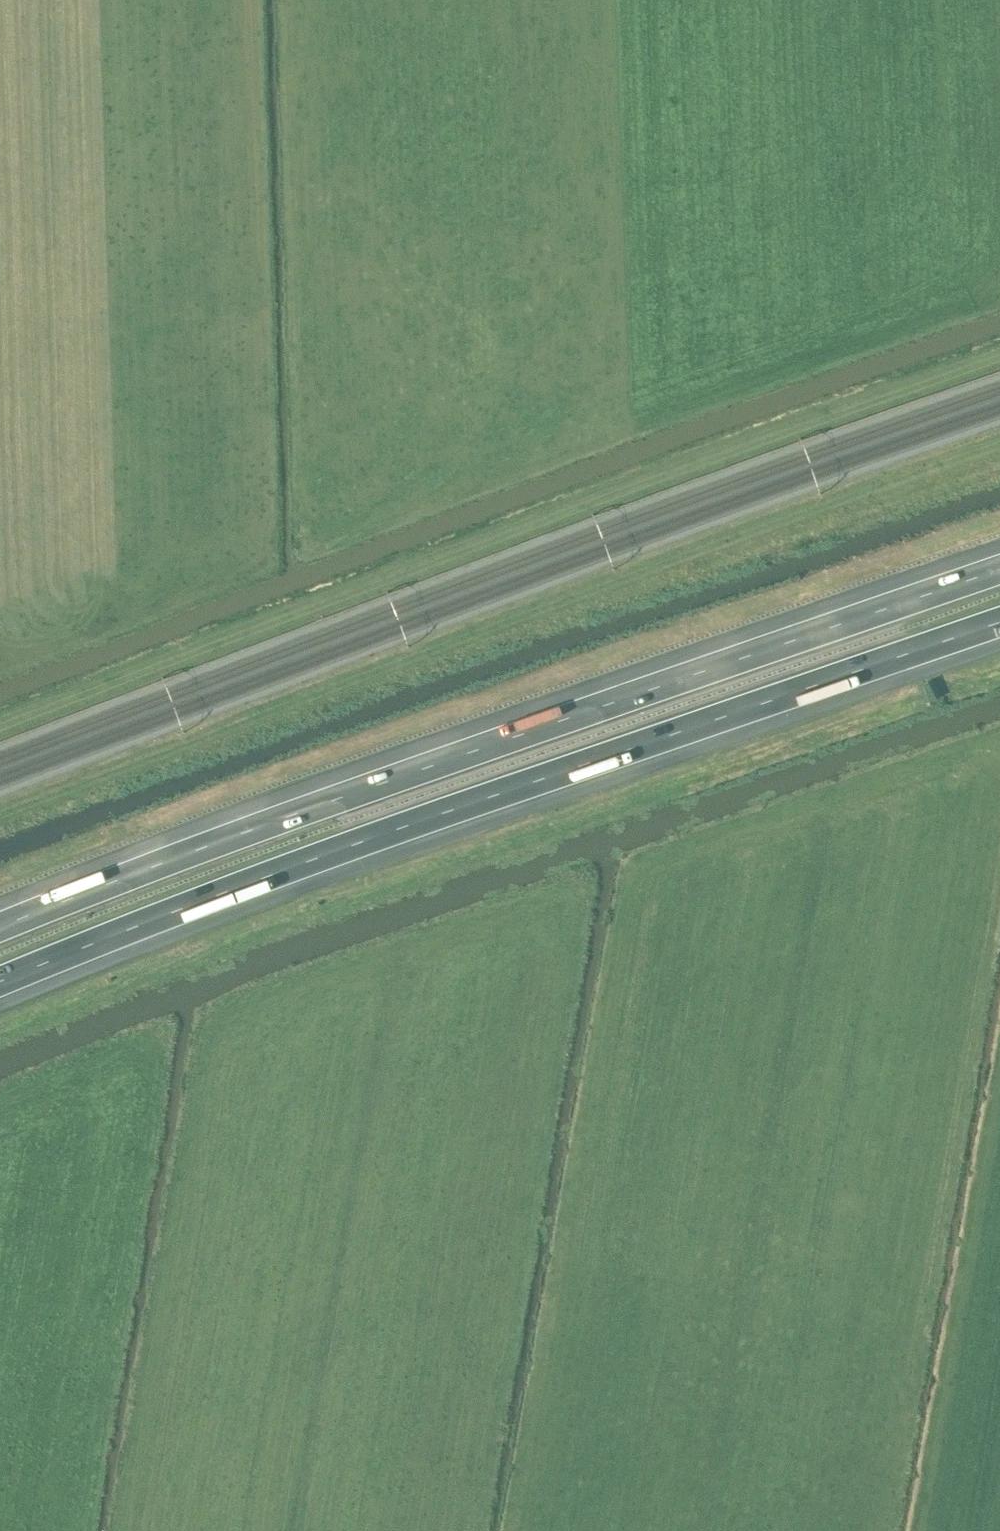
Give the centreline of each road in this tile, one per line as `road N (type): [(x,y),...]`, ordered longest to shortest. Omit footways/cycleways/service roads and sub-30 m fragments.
road 1 (motorway): [(0,980),(317,856),(999,620)]
road 2 (motorway): [(999,567),(295,811),(0,926)]

